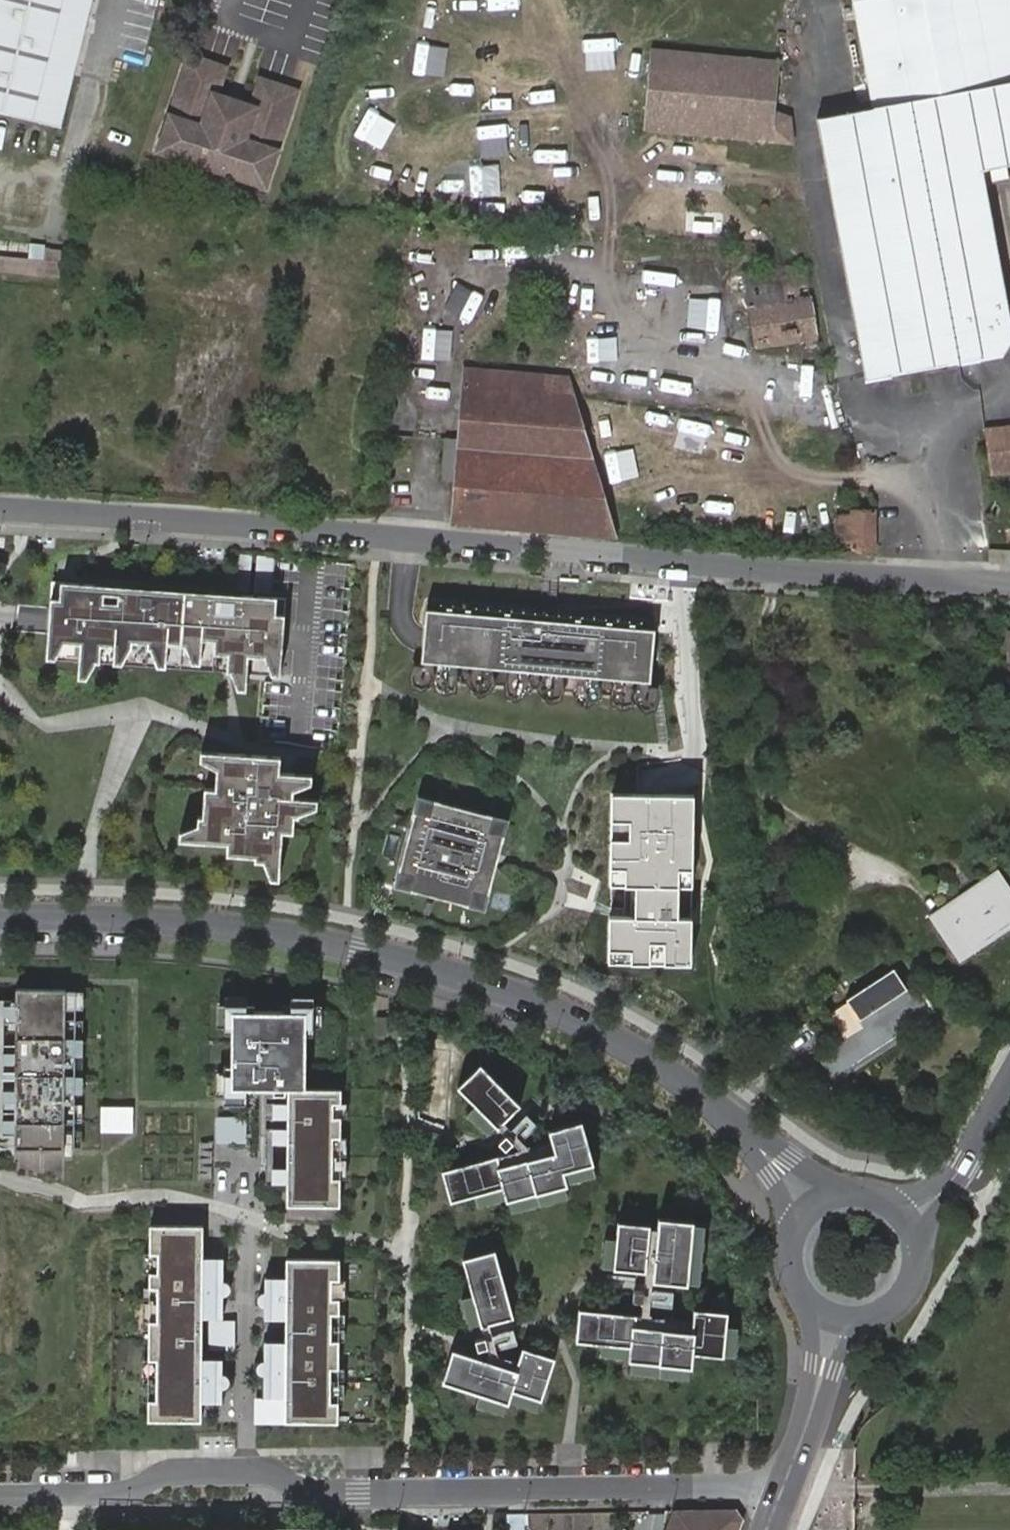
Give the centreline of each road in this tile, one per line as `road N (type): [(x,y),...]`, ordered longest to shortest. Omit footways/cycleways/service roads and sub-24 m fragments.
road 1 (residential): [(0,510),(1009,582)]
road 2 (tertiary): [(0,917),(266,932),(465,977),(543,1005),(621,1040),(684,1082),(814,1205)]
road 3 (residential): [(0,1497),(123,1494),(163,1476),(276,1474),(319,1493),(784,1489)]
road 4 (residential): [(407,1250),(276,1230),(163,1197),(79,1202),(0,1173)]
road 5 (tertiary): [(784,1489),(836,1320)]
road 6 (tertiary): [(908,1217),(964,1163),(1009,1079)]
road 7 (tertiary): [(836,1320),(877,1319),(909,1294),(921,1256),(908,1217)]
road 8 (tertiary): [(814,1205),(791,1238),(789,1259),(802,1297),(836,1320)]

